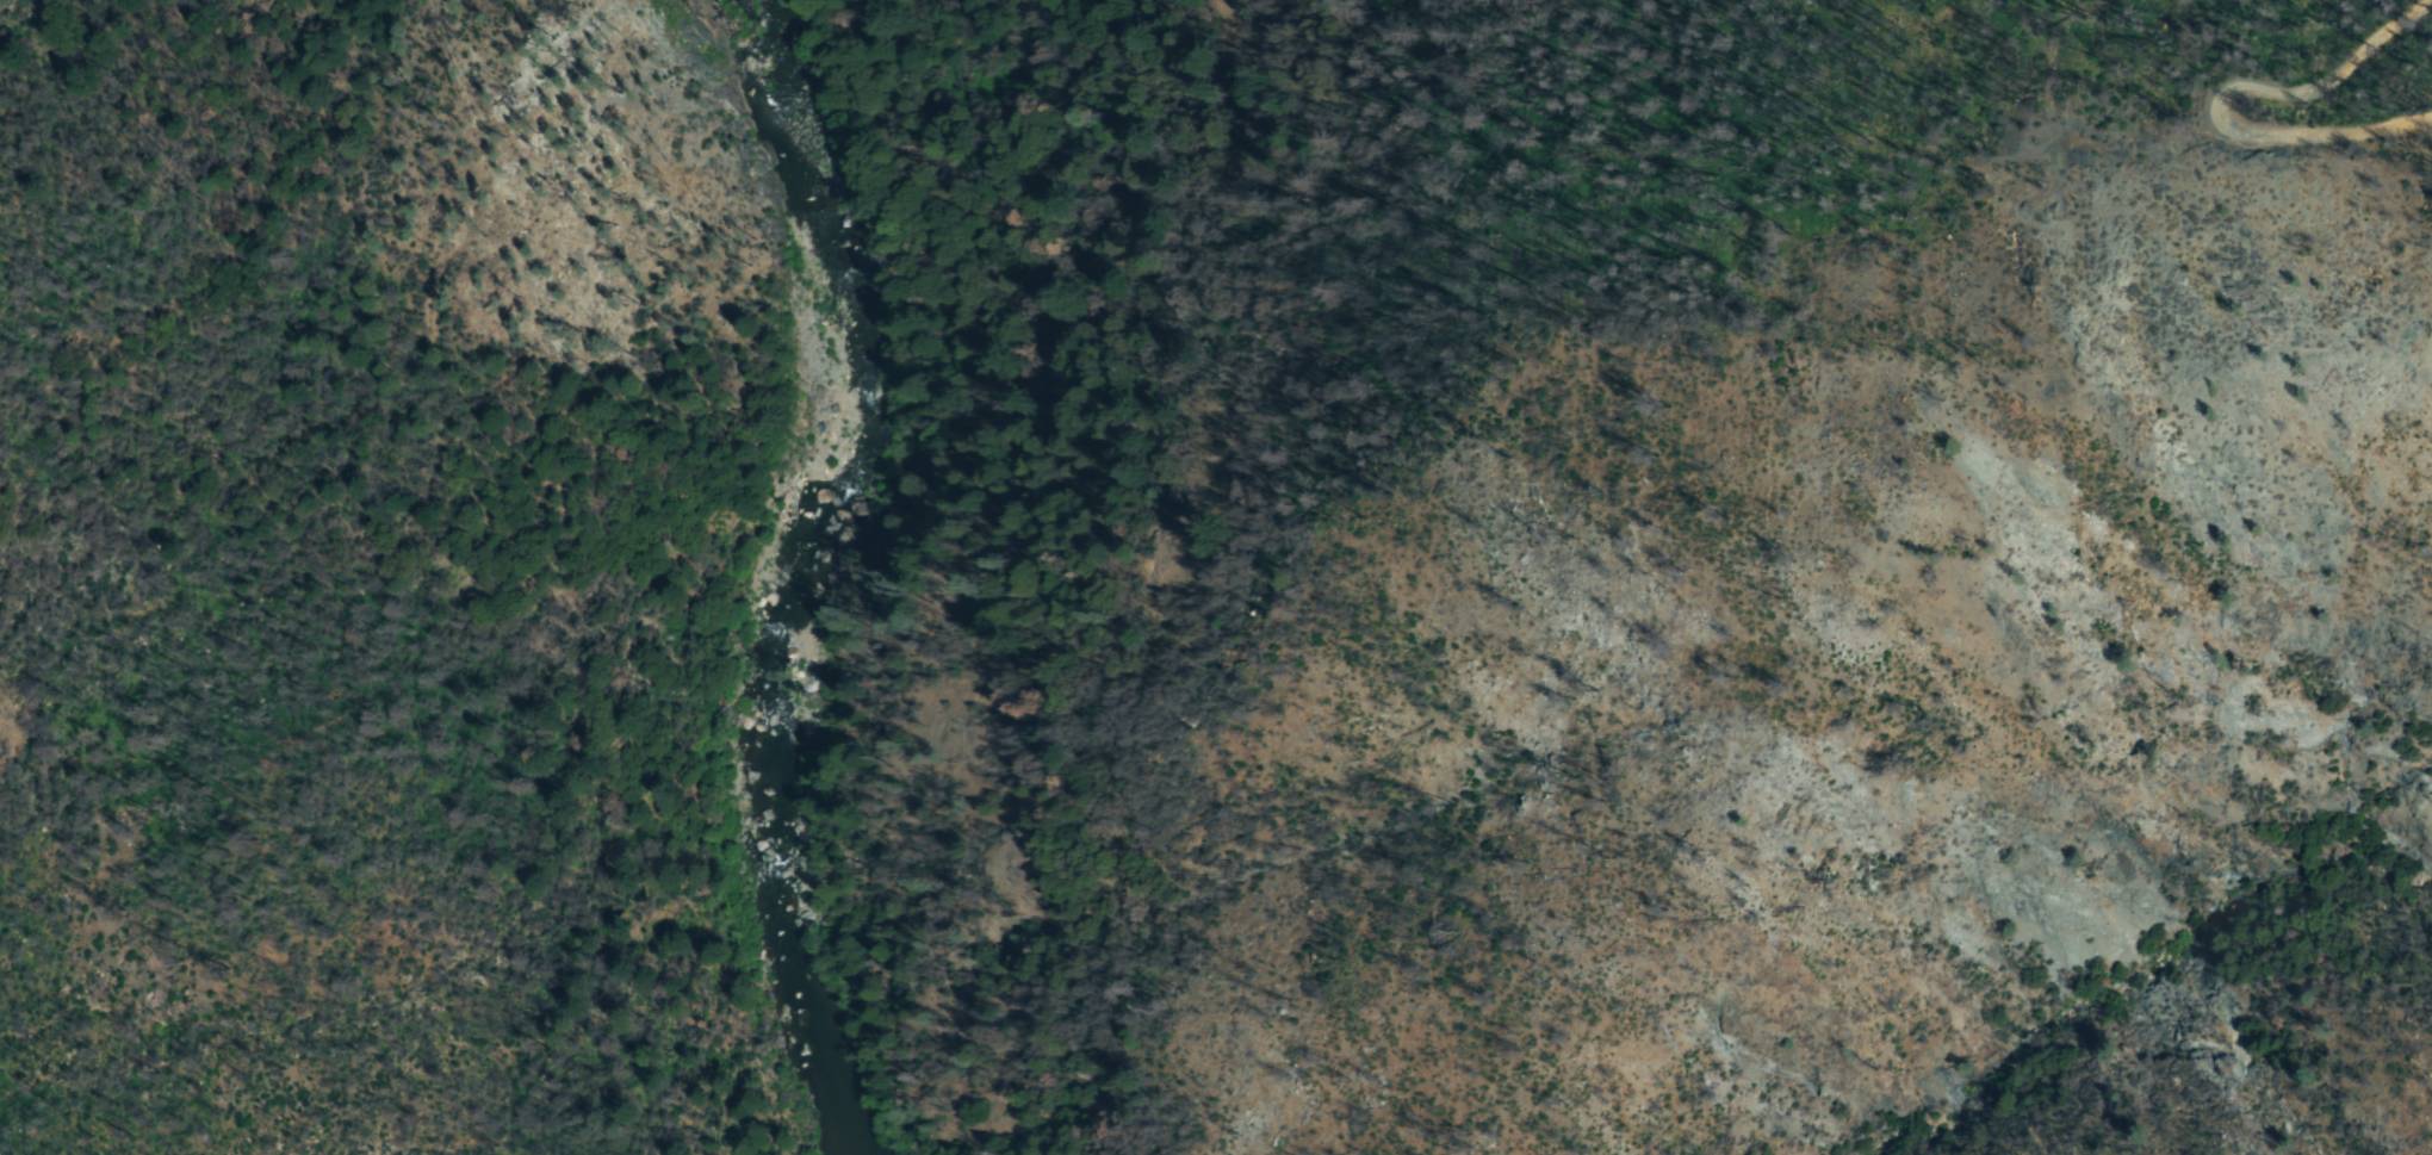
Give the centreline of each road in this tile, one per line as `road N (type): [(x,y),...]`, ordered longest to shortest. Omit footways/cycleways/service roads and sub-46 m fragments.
road 1 (residential): [(2431,117),(2276,141),(2234,136),(2223,124),(2223,105),(2236,86),(2383,55),(2420,21),(2427,0)]

